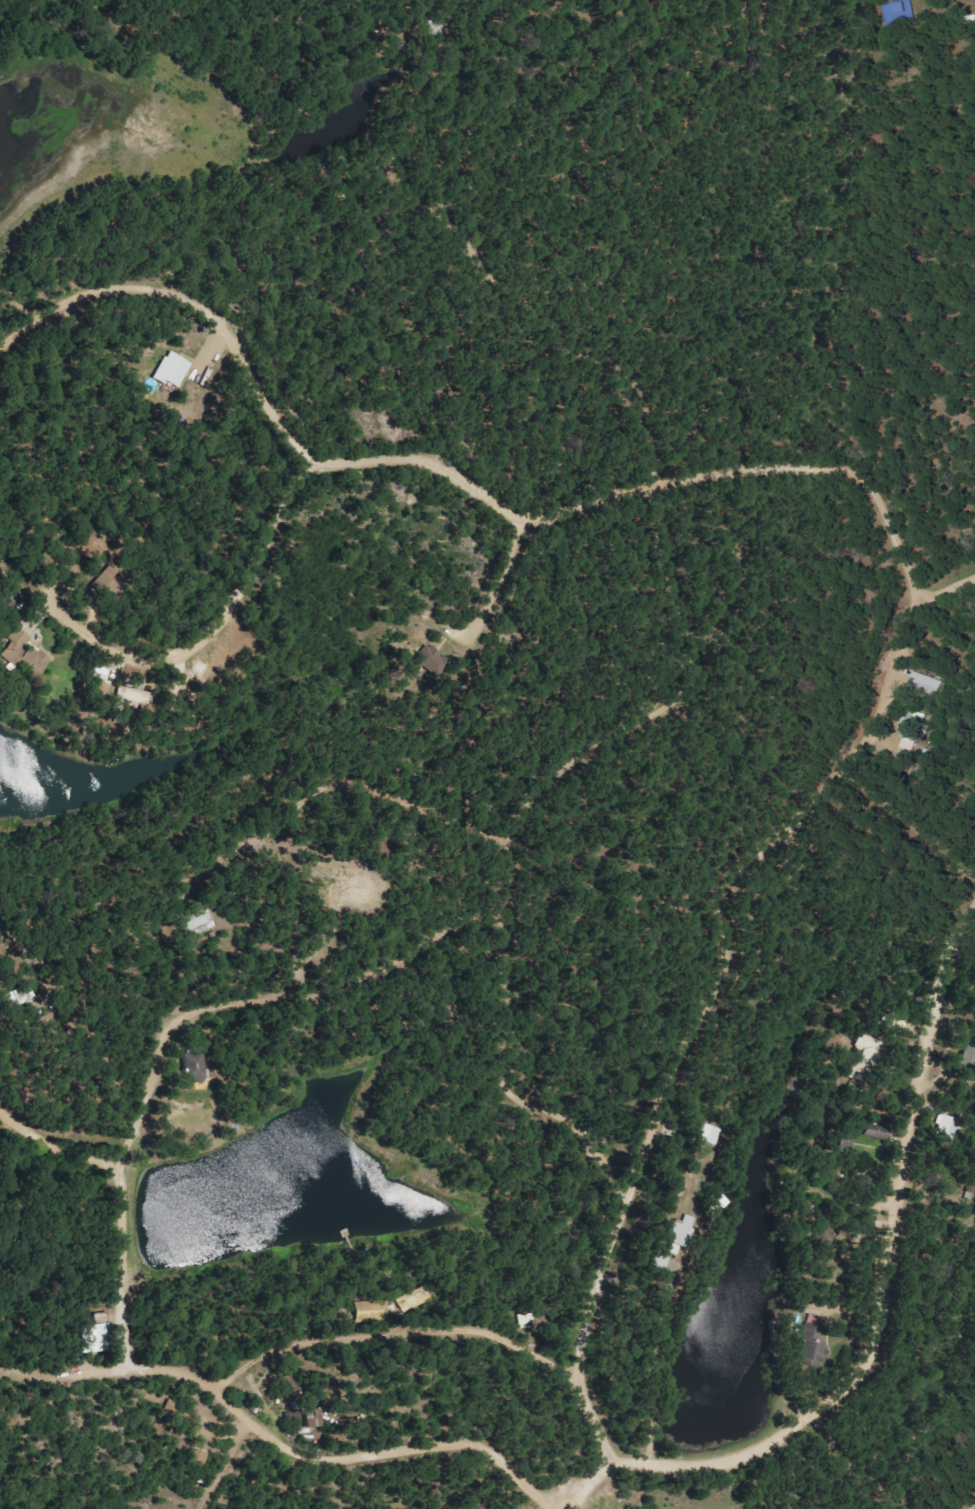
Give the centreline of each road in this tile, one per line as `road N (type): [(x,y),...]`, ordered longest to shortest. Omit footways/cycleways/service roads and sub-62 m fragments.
road 1 (residential): [(0,338),(86,288),(131,281),(161,287),(218,313),(259,364),(307,453),(434,460),(528,509),(555,513),(633,485),(761,464),(861,474),(887,492),(911,587)]
road 2 (residential): [(911,587),(910,615),(863,741),(787,826),(739,861),(725,888),(726,937),(709,997),(608,1243),(582,1362),(610,1453)]
road 3 (residential): [(667,477),(680,564),(712,641),(708,679),(561,773),(534,800),(520,863),(511,1077),(529,1095),(564,1107),(633,1182)]
road 4 (residential): [(974,898),(923,1056),(882,1332),(869,1372),(822,1411),(761,1437),(697,1457),(610,1453)]
road 5 (residential): [(525,830),(433,760),(386,759),(191,843),(16,869),(0,861)]
road 6 (residential): [(125,1156),(173,1024),(206,976),(358,981),(521,943)]
road 7 (residential): [(0,80),(242,68),(380,26)]
road 8 (residential): [(321,455),(198,643),(169,656),(136,657),(58,611)]
road 9 (residential): [(582,1362),(516,1329),(309,1332),(235,1391)]
road 10 (residential): [(235,1391),(259,1422),(303,1451),(474,1438),(553,1508)]
road 11 (residential): [(235,1391),(212,1374),(139,1356),(129,1332),(120,1219),(125,1156)]
road 12 (residential): [(887,492),(920,280)]
road 13 (residential): [(125,1156),(71,1147),(0,1092)]
road 14 (residential): [(528,509),(466,631)]

